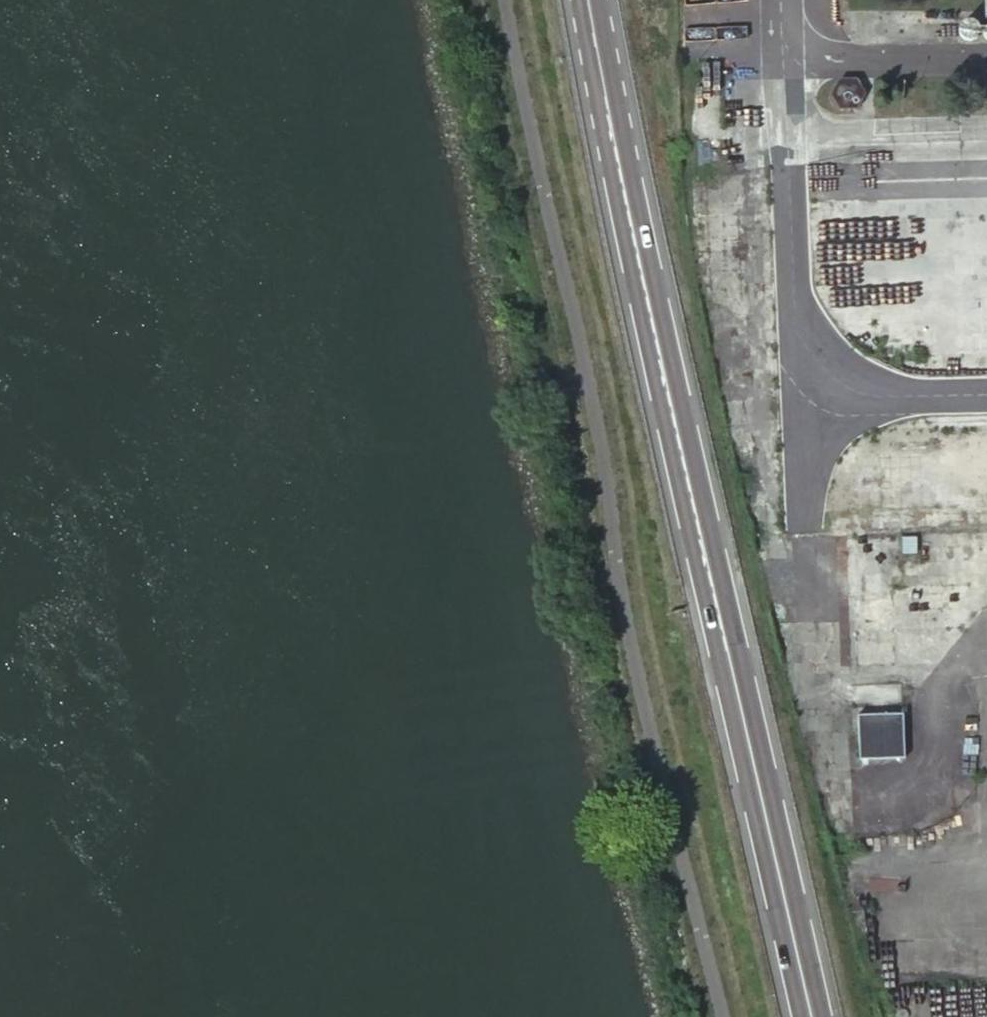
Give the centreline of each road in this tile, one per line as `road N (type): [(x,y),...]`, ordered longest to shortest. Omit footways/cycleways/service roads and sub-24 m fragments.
road 1 (primary): [(811,1016),(590,0)]

